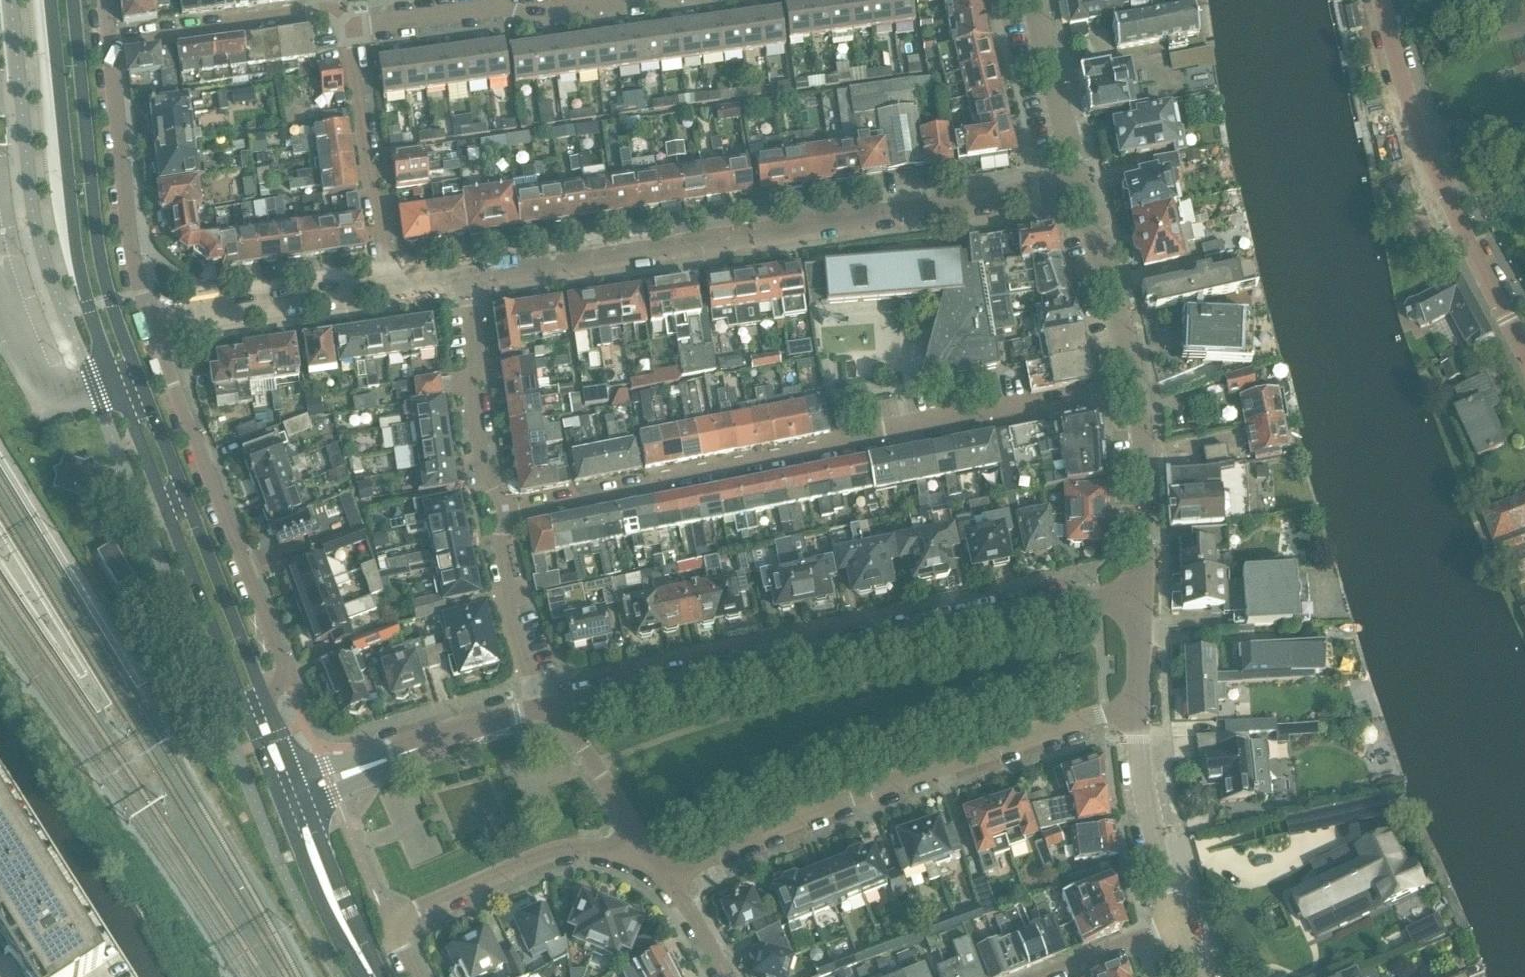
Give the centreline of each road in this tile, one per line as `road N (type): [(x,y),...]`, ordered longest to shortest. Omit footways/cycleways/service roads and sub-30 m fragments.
road 1 (secondary): [(50,0),(89,309),(245,711)]
road 2 (secondary): [(266,703),(110,303),(72,0)]
road 3 (residential): [(509,514),(1136,394)]
road 4 (residential): [(464,280),(1078,185)]
road 5 (residential): [(549,708),(1052,595),(1140,596)]
road 6 (residential): [(668,877),(861,794),(1138,703)]
road 7 (residential): [(266,703),(286,667),(151,326)]
road 8 (residential): [(1516,338),(1426,155),(1381,0)]
road 9 (residential): [(351,31),(659,0)]
road 10 (residential): [(414,976),(397,927),(416,908),(544,857),(585,850),(629,857)]
road 11 (residential): [(151,326),(129,239),(109,43)]
road 12 (residential): [(392,291),(351,31)]
road 13 (residential): [(302,791),(549,708)]
road 14 (residential): [(109,43),(330,13),(351,31)]
road 15 (residential): [(151,326),(392,291)]
road 16 (residential): [(509,514),(503,483),(482,457),(464,280)]
road 17 (residential): [(1176,925),(1144,788),(1138,703)]
road 18 (residential): [(1136,394),(1117,302),(1078,185)]
road 19 (residential): [(549,708),(497,555),(509,514)]
road 20 (residential): [(1140,596),(1136,394)]
road 21 (secondary): [(377,976),(302,791)]
road 22 (secondary): [(280,799),(322,912),(359,976)]
road 23 (residential): [(1078,185),(1035,0)]
road 24 (residential): [(629,857),(624,809),(549,708)]
road 25 (residential): [(1047,976),(1176,925)]

